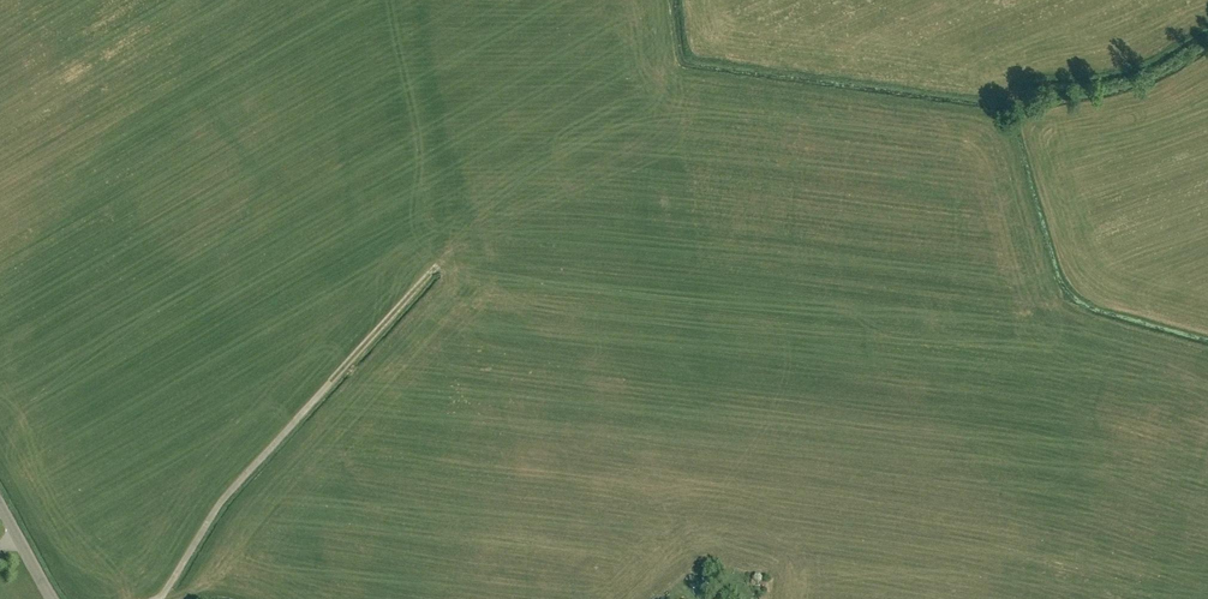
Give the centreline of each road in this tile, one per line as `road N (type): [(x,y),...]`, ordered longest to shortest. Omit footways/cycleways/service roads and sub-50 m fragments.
road 1 (track): [(155,598),(219,501),(440,263)]

